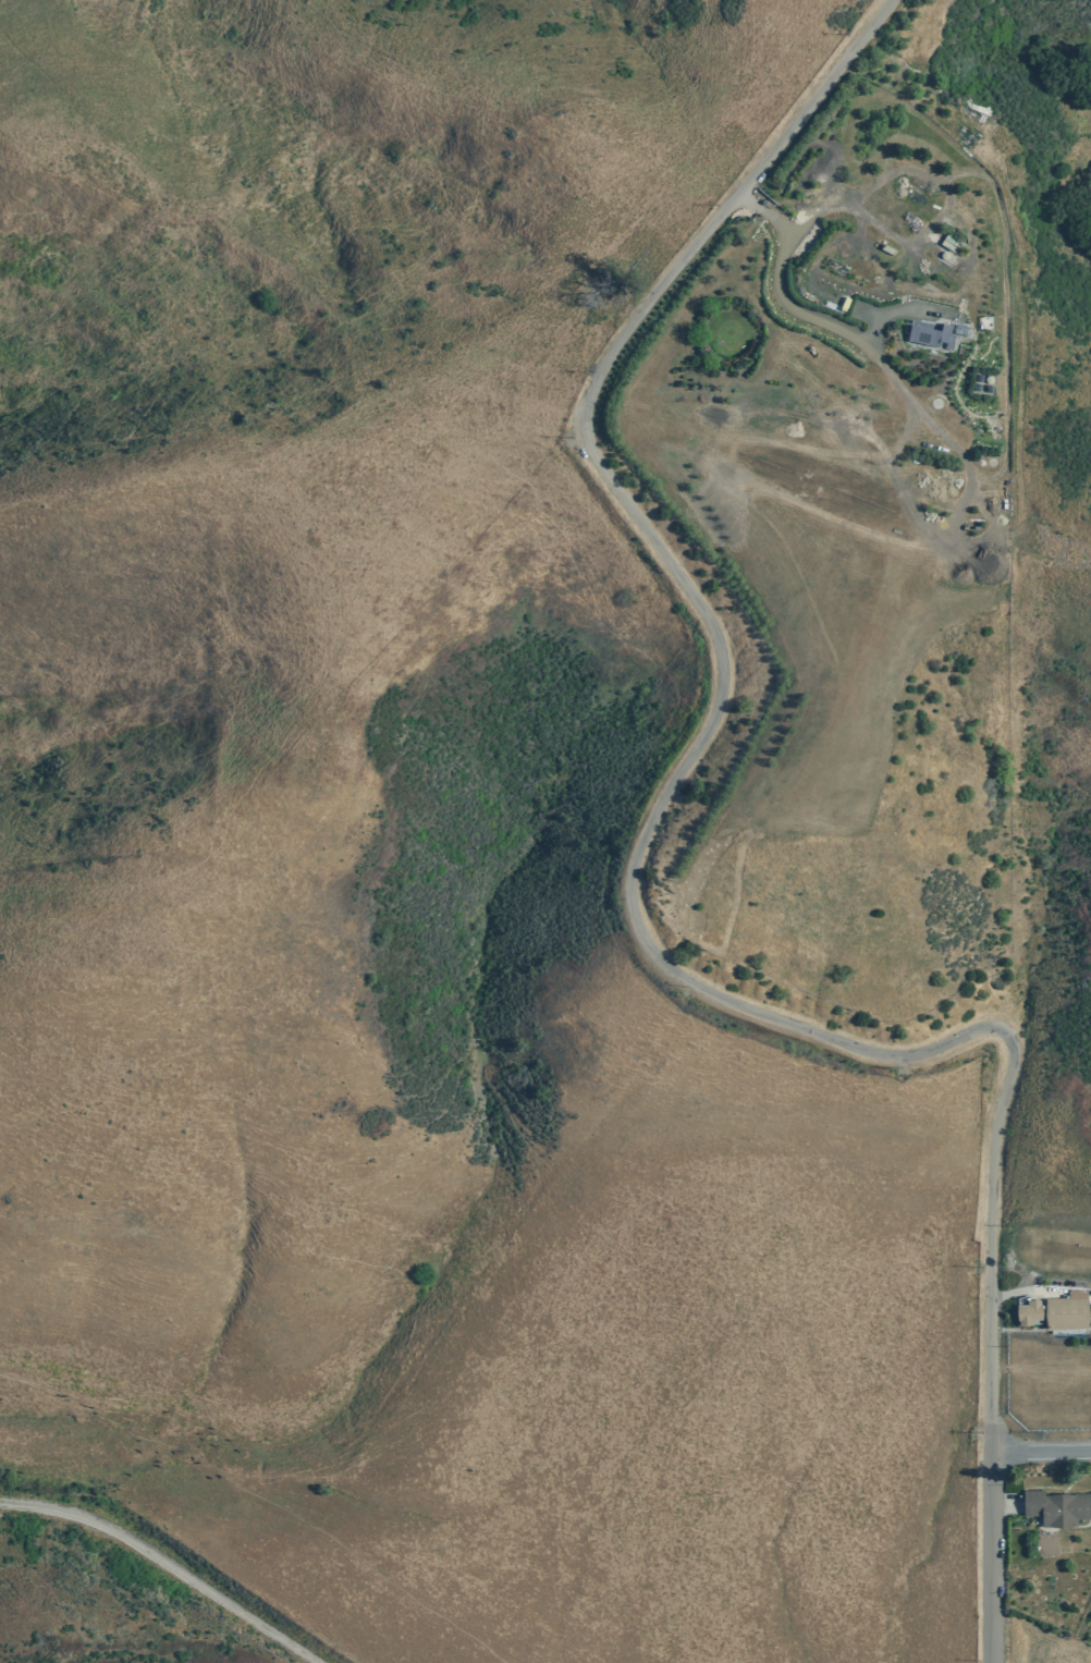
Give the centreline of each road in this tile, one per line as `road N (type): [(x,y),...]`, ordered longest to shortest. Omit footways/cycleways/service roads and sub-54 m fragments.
road 1 (residential): [(991,1621),(992,1163),(1012,1043),(983,1028),(911,1056),(854,1049),(694,985),(640,934),(632,891),(640,846),(709,729),(723,668),(698,603),(586,436),(599,374),(647,301),(885,0)]
road 2 (track): [(960,460),(967,478),(983,489),(1006,464),(1006,244),(990,180),(910,107),(872,96),(847,120),(848,134),(867,156),(890,164),(892,195),(878,205),(829,198),(787,234)]
road 3 (track): [(310,1662),(86,1520),(0,1506)]

